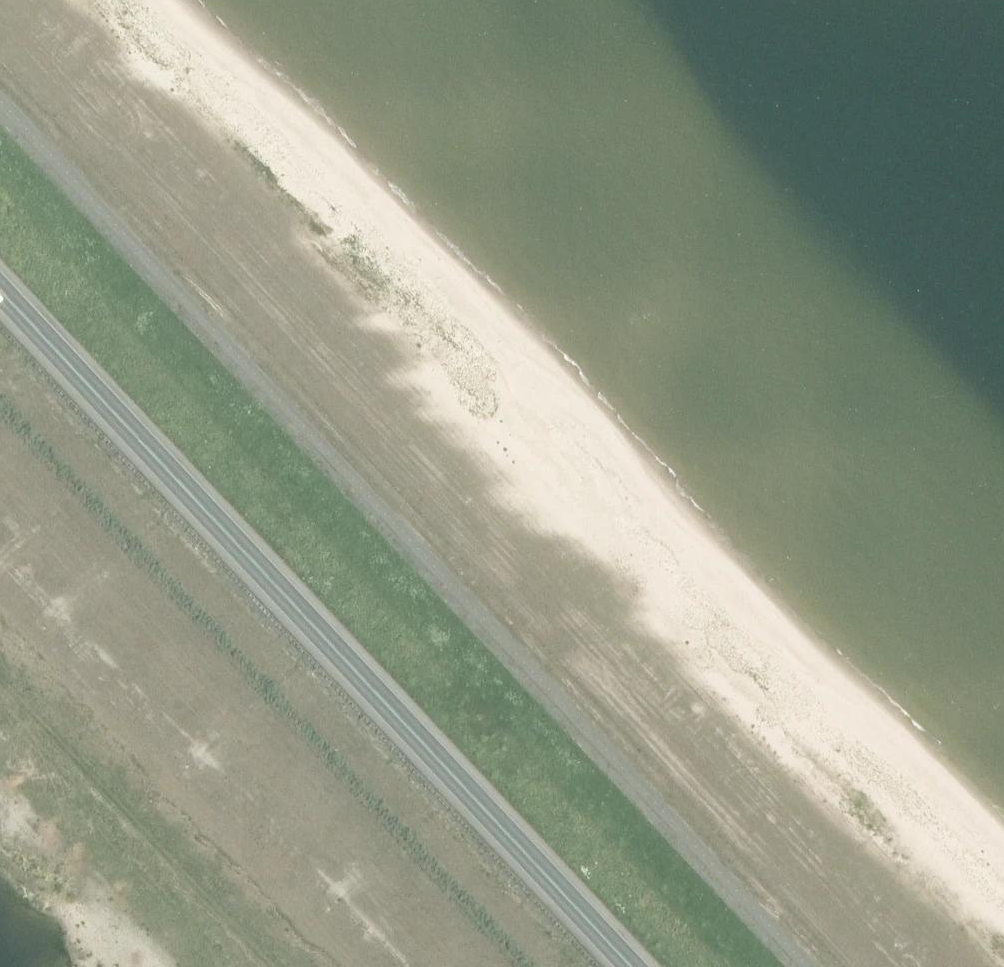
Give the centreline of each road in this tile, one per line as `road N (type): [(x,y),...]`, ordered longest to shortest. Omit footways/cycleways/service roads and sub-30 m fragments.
road 1 (trunk): [(634,966),(0,286)]

